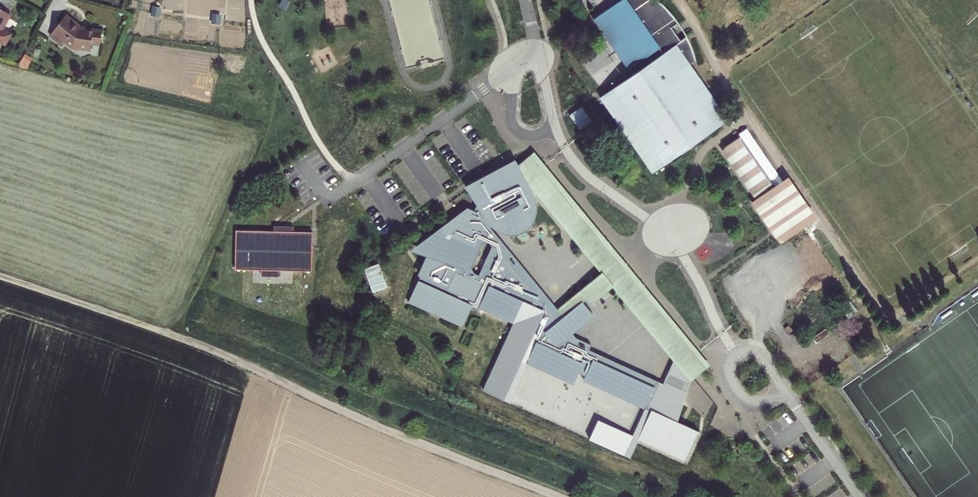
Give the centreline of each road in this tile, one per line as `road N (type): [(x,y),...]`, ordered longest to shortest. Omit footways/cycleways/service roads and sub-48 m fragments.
road 1 (track): [(547,496),(207,351),(0,277)]
road 2 (residential): [(516,67),(363,176)]
road 3 (residential): [(516,67),(514,125),(529,133),(555,129),(537,52)]
road 4 (residential): [(784,392),(758,354),(740,352),(730,377),(747,401),(760,405)]
road 5 (residential): [(860,496),(784,392)]

